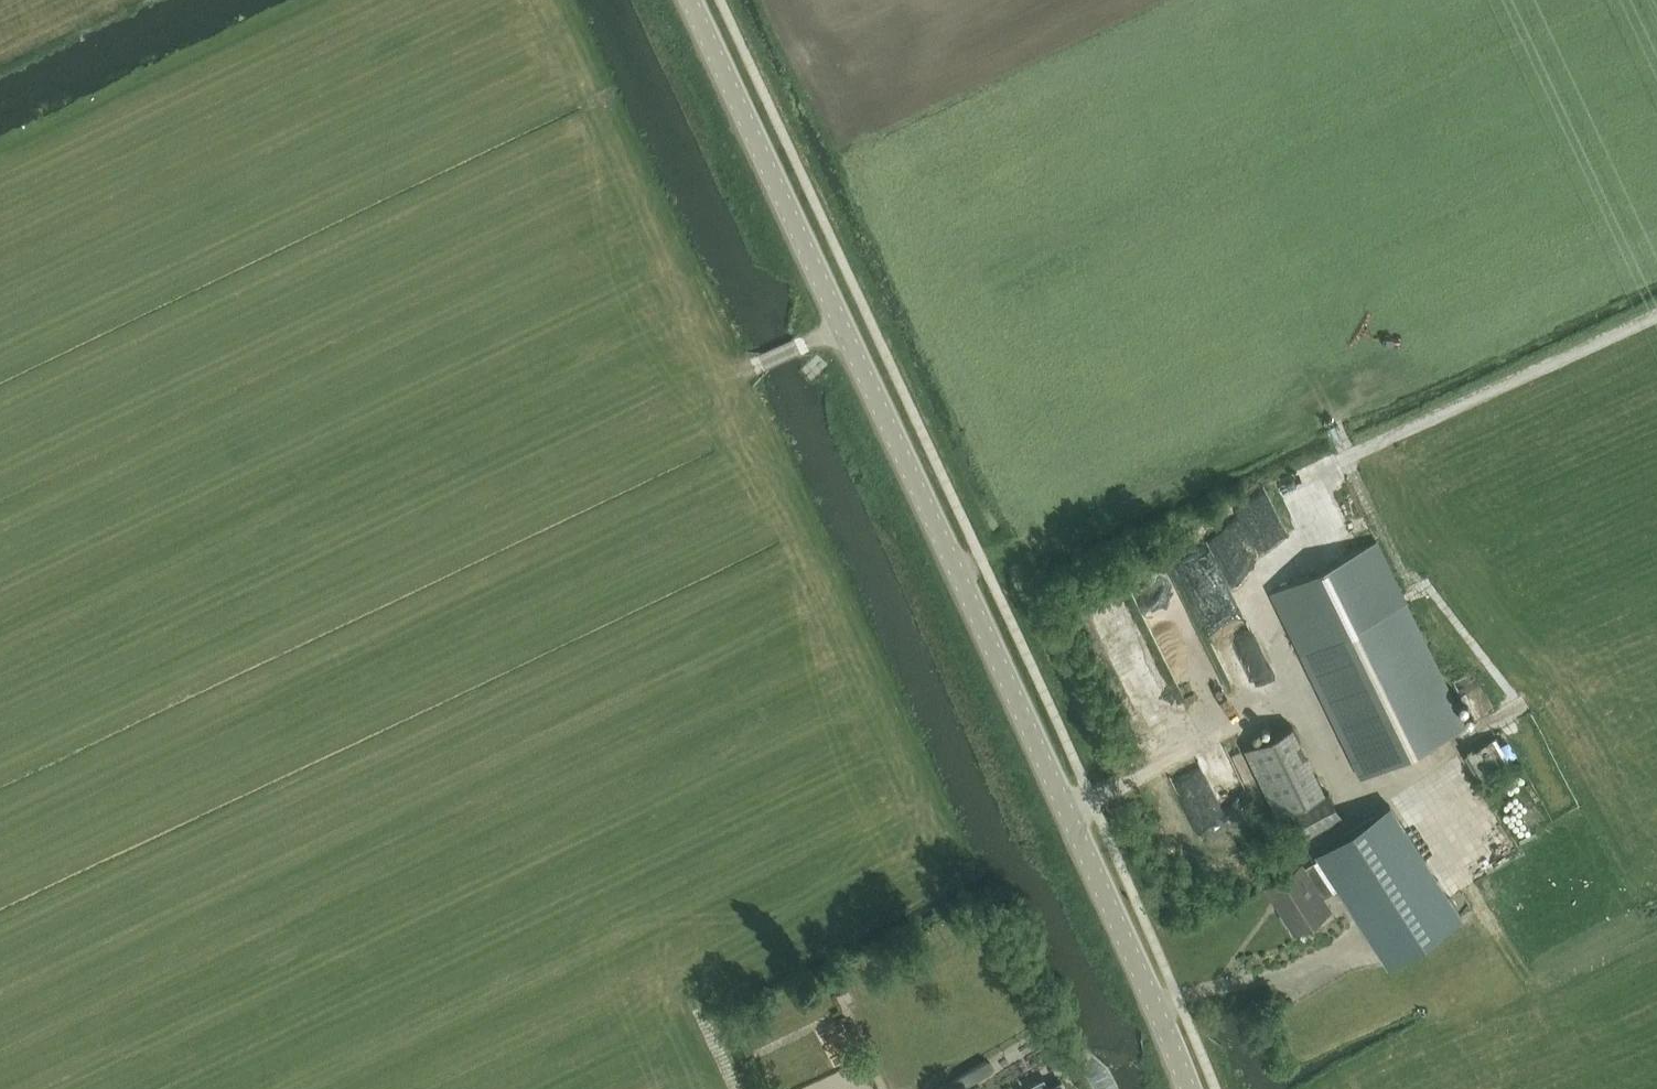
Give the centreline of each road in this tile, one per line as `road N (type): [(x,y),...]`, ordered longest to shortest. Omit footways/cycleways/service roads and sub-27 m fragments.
road 1 (tertiary): [(1191,1088),(689,0)]

